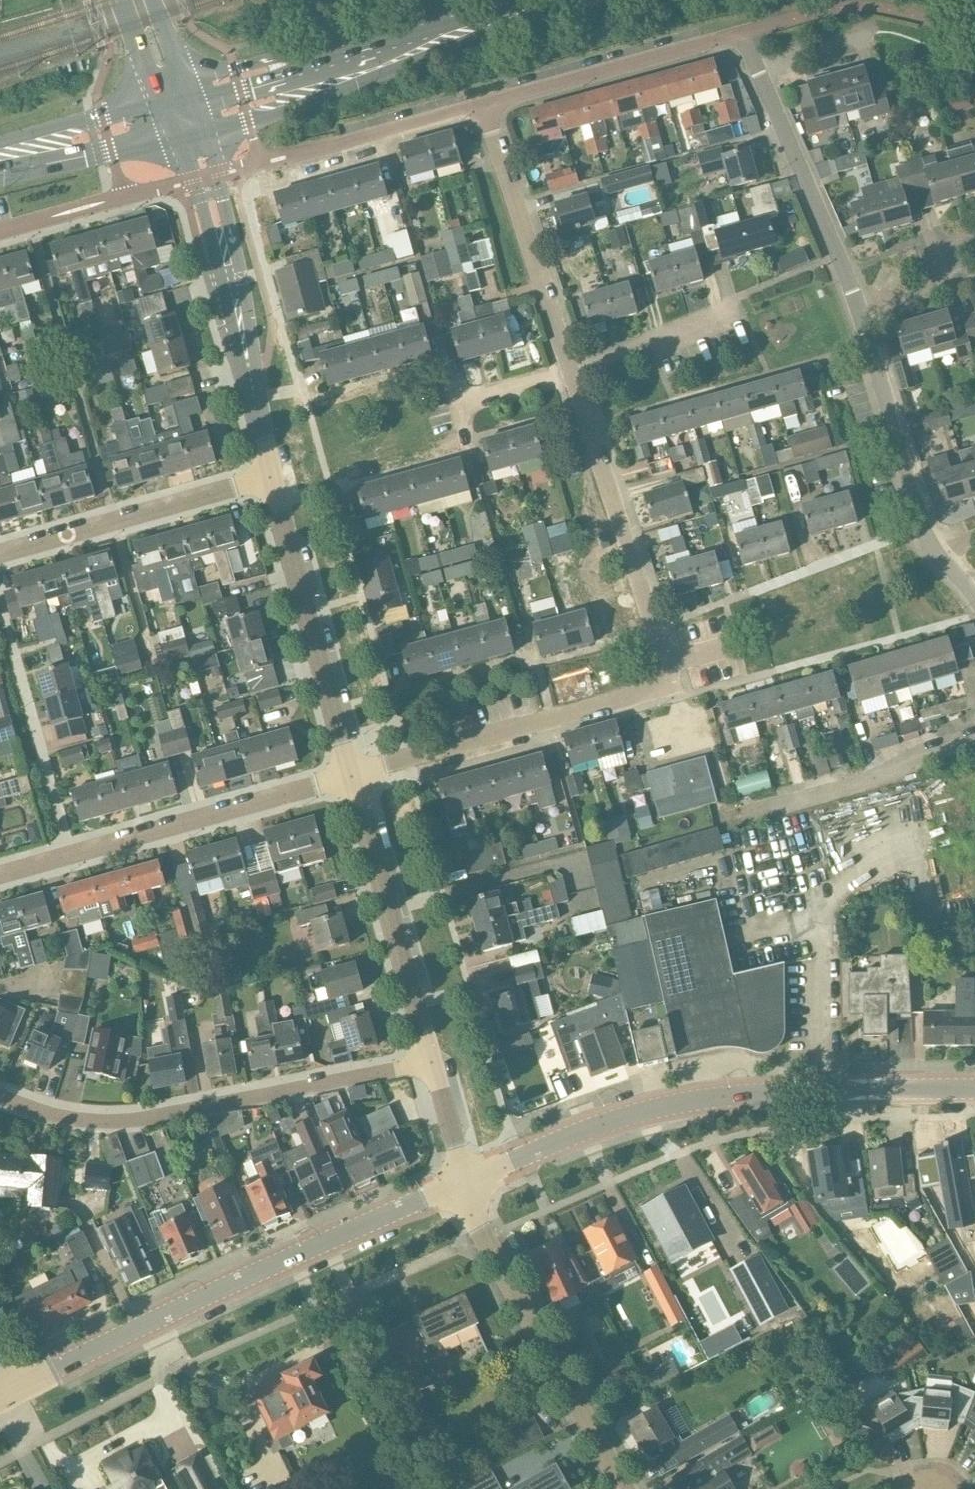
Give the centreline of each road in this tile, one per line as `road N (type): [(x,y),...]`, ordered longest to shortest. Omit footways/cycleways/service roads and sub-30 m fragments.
road 1 (residential): [(352,777),(655,691),(666,666),(658,634),(571,372)]
road 2 (tertiary): [(459,1183),(653,1107),(974,1087)]
road 3 (tertiary): [(24,1384),(459,1183)]
road 4 (residential): [(0,1096),(58,1117),(138,1119),(430,1062)]
road 5 (tertiary): [(207,135),(577,0)]
road 6 (residential): [(0,875),(352,777)]
road 7 (tertiary): [(625,1488),(459,1183)]
road 8 (tertiary): [(352,777),(274,478)]
road 9 (residential): [(757,63),(742,33),(482,104)]
road 10 (tertiary): [(430,1062),(352,777)]
road 11 (residential): [(0,555),(274,478)]
road 12 (residential): [(571,372),(482,104)]
road 13 (tertiary): [(178,141),(256,406)]
road 14 (tertiary): [(256,406),(242,278),(207,135)]
road 15 (residential): [(860,312),(757,63)]
road 16 (residential): [(721,819),(974,735)]
road 17 (residential): [(937,558),(860,312)]
road 18 (tertiary): [(536,0),(302,68)]
road 19 (residential): [(482,104),(278,160)]
road 20 (tertiary): [(0,180),(178,141)]
road 21 (residential): [(736,307),(571,372)]
road 22 (residential): [(860,312),(941,286),(941,249),(974,235)]
road 23 (tertiary): [(302,68),(202,67),(168,39)]
road 24 (tertiary): [(459,1183),(430,1062)]

